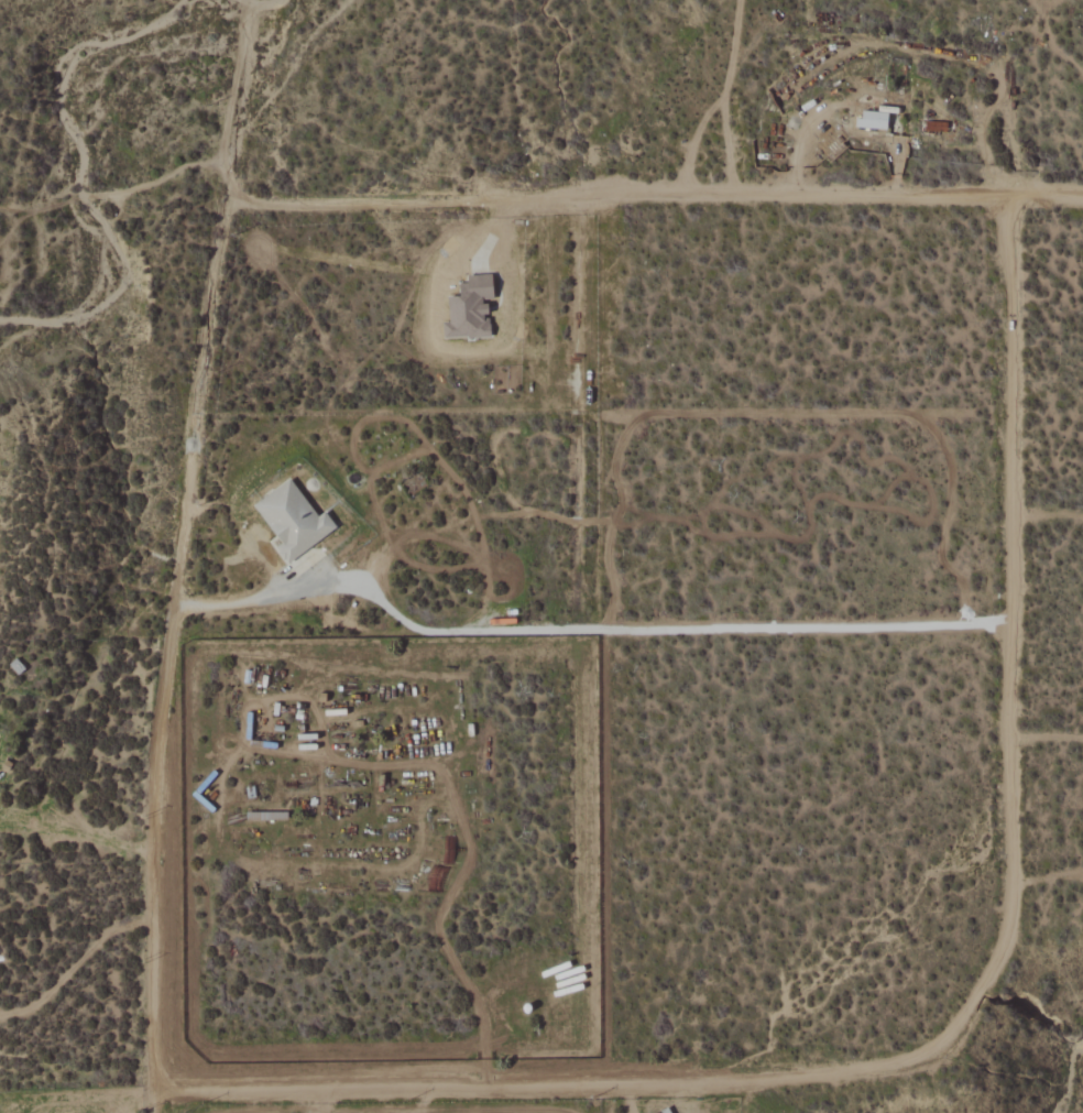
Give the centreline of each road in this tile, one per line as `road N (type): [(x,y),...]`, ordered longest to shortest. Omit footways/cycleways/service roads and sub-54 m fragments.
road 1 (residential): [(1006,195),(1014,908),(1004,949),(953,1040),(909,1062),(879,1066),(153,1098)]
road 2 (residential): [(244,0),(251,36),(155,774),(153,1112)]
road 3 (residential): [(587,190),(593,1081)]
road 4 (residential): [(223,209),(372,208),(587,190),(1082,195)]
road 5 (track): [(1026,195),(995,55),(865,34),(809,64)]
road 6 (track): [(739,0),(724,97),(729,194)]
road 7 (track): [(153,852),(0,817)]
road 8 (track): [(176,604),(262,598),(303,583)]

